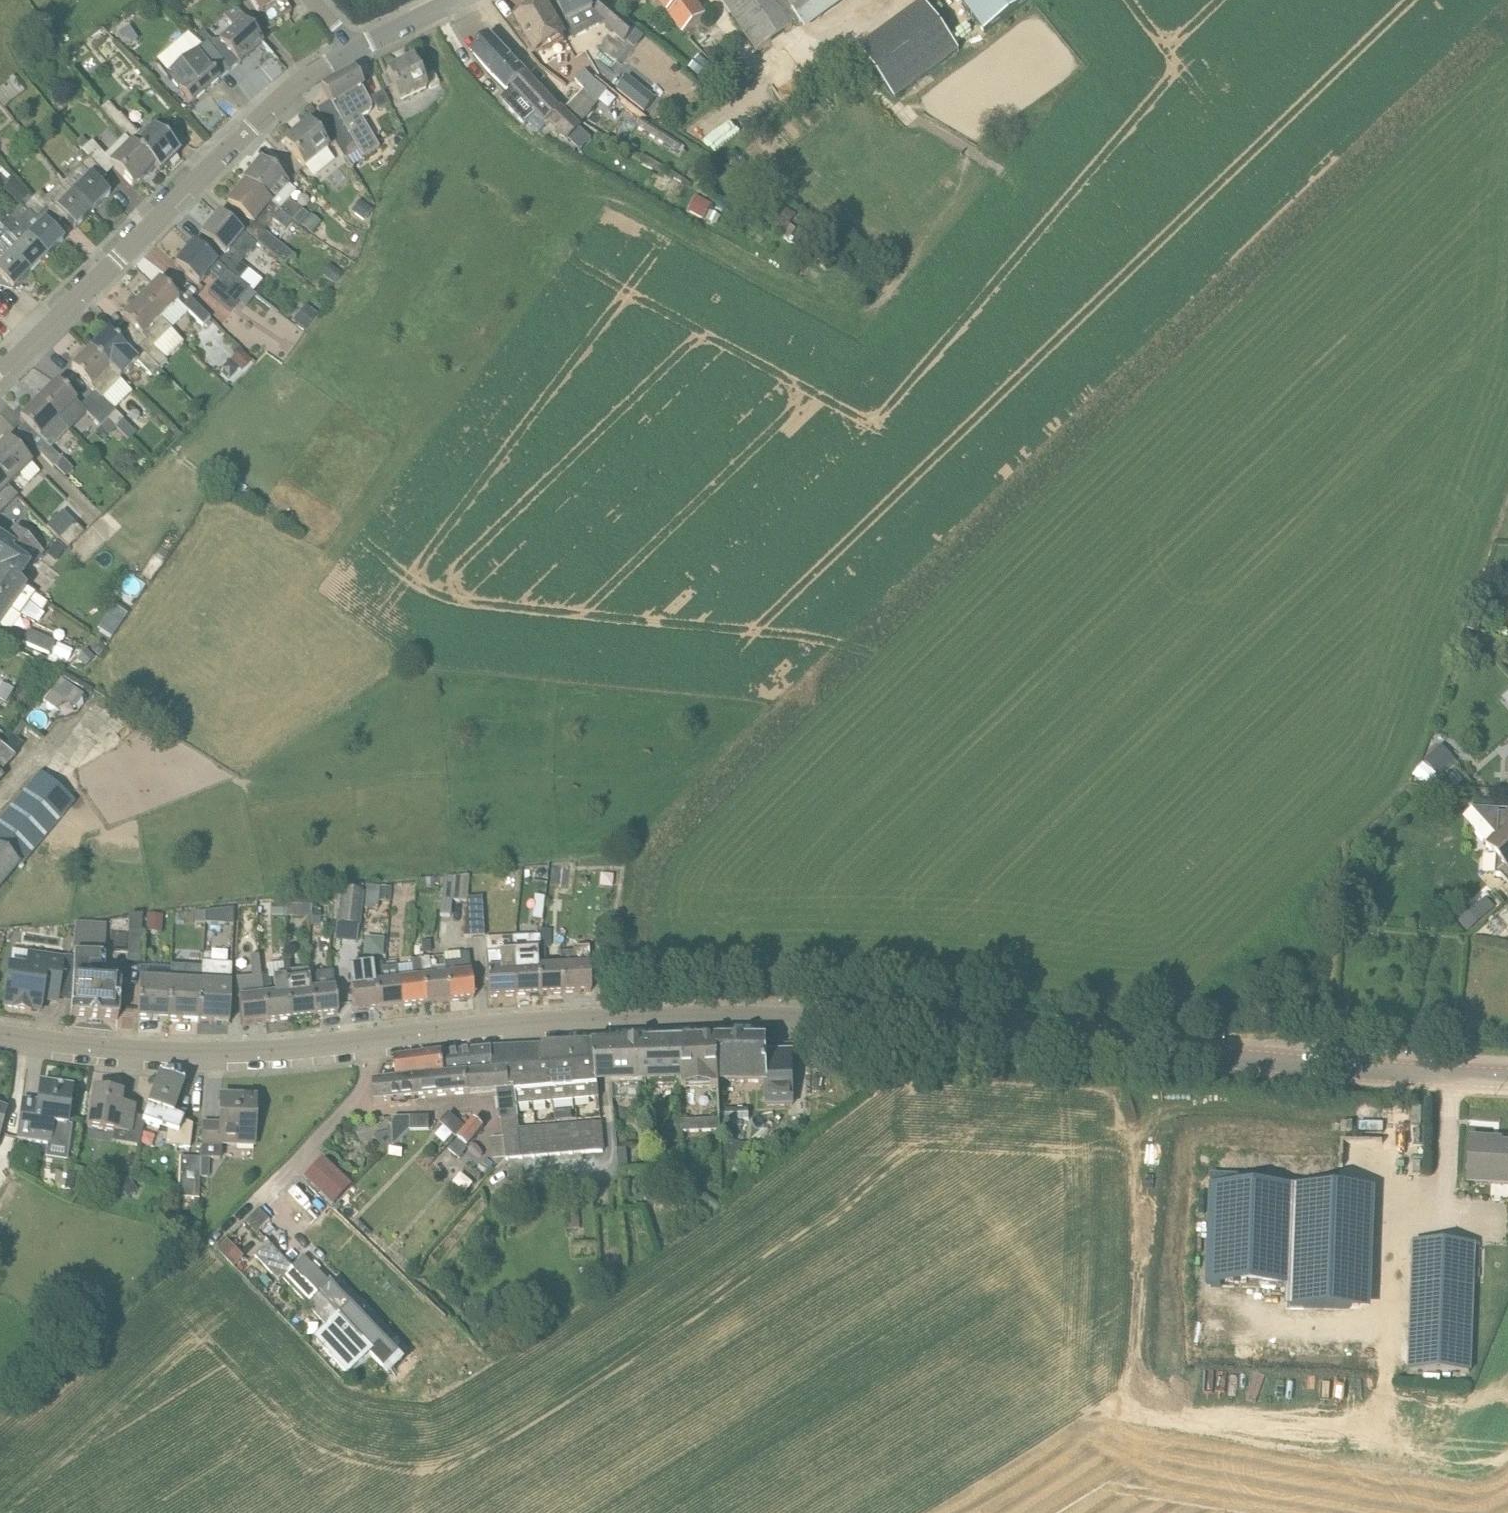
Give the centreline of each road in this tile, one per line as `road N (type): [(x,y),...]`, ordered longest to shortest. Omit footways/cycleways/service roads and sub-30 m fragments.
road 1 (tertiary): [(1507,1076),(750,1016),(249,1053),(105,1052),(0,1039)]
road 2 (tertiary): [(0,375),(271,106),(353,47)]

